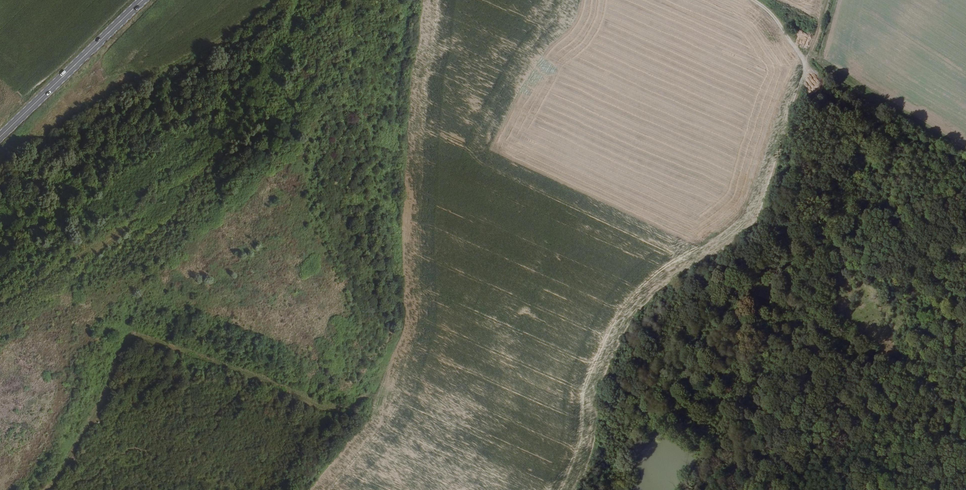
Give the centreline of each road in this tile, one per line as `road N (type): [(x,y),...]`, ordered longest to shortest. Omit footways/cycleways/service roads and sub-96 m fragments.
road 1 (track): [(317,404),(130,336),(84,437),(48,489)]
road 2 (track): [(965,161),(829,96),(781,24),(751,0)]
road 3 (track): [(827,0),(750,236)]
road 4 (primary): [(0,137),(143,0)]
road 5 (track): [(60,317),(77,335),(29,439),(0,475)]

